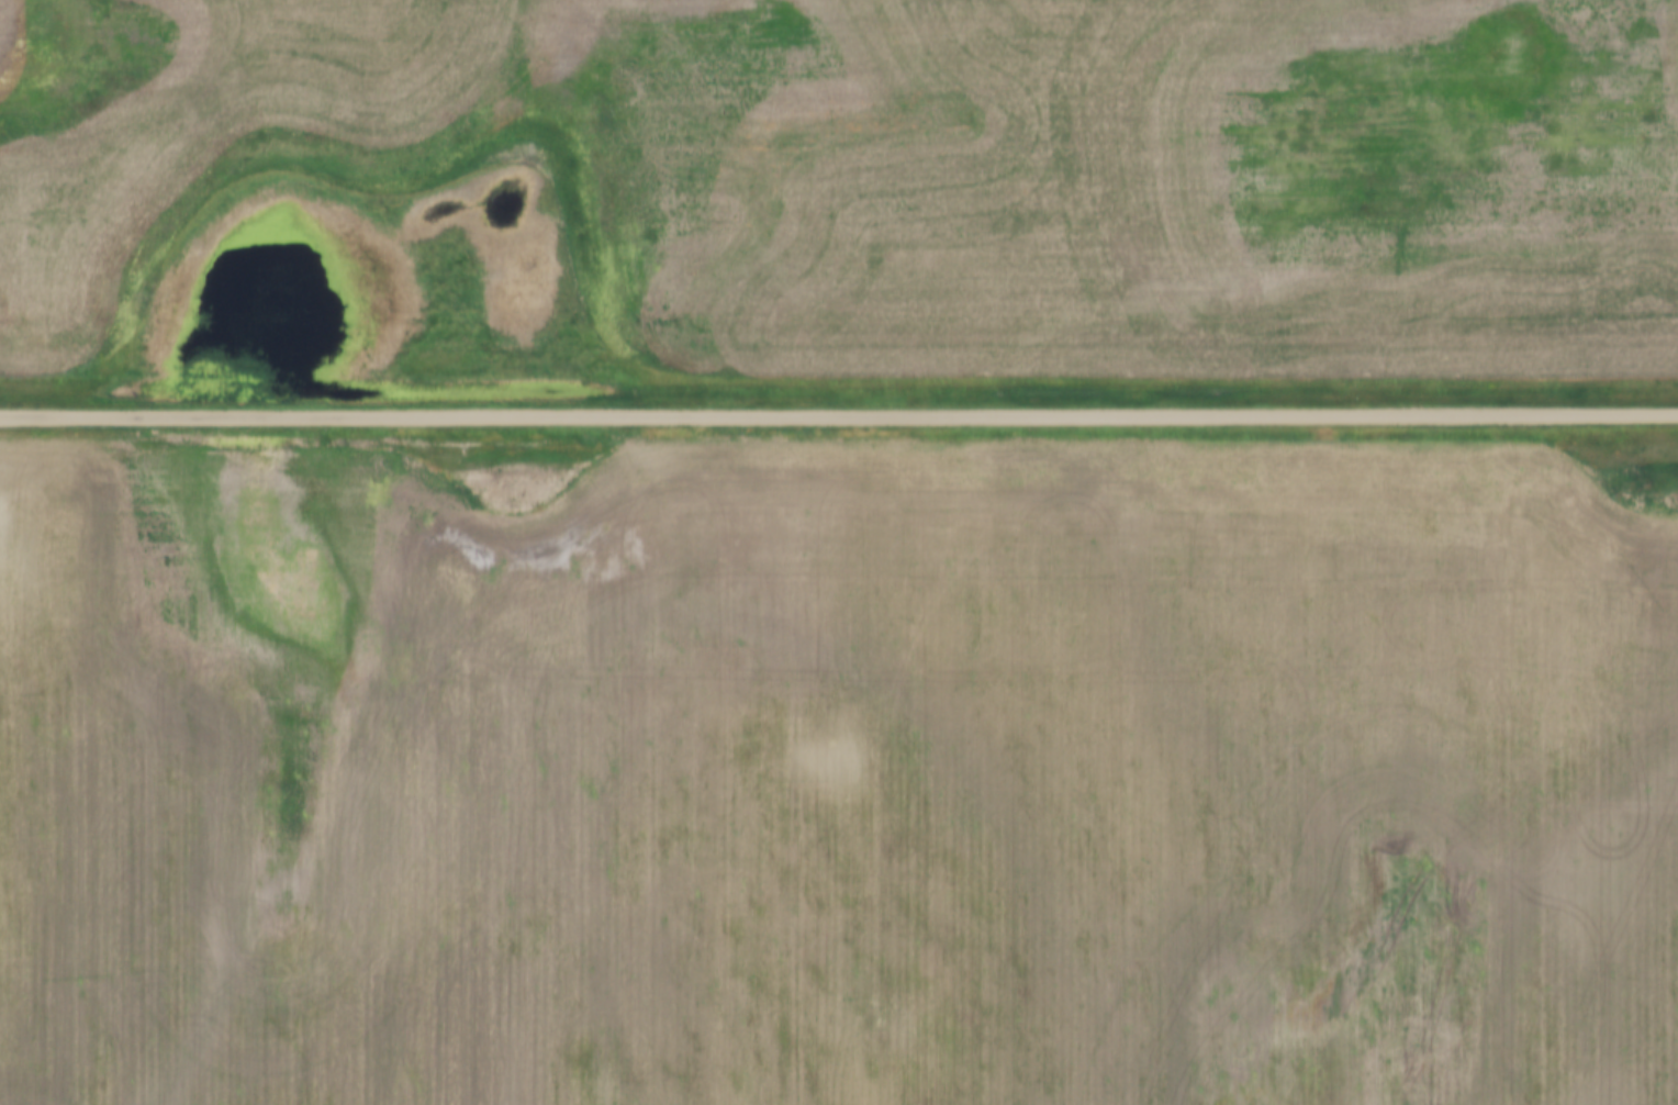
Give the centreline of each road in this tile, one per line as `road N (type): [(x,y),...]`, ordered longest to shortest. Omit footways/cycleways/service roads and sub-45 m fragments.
road 1 (residential): [(1677,411),(0,416)]

